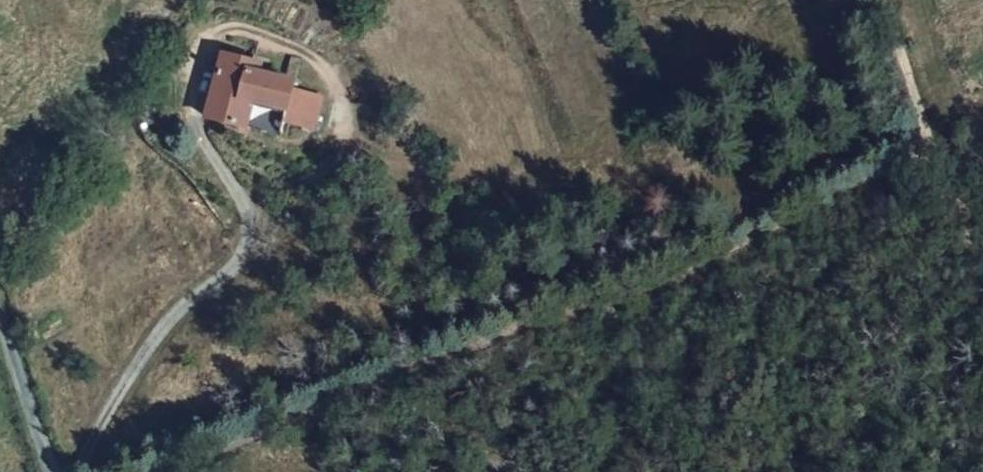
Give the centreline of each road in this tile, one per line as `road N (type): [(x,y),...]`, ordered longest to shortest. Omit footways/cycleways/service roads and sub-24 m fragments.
road 1 (track): [(943,146),(314,409),(136,471)]
road 2 (track): [(214,48),(235,29),(274,36),(316,58),(340,99),(343,135),(321,170),(248,218)]
road 3 (unclassified): [(0,311),(58,471)]
road 4 (track): [(900,0),(943,146)]
road 5 (track): [(943,146),(982,284)]

